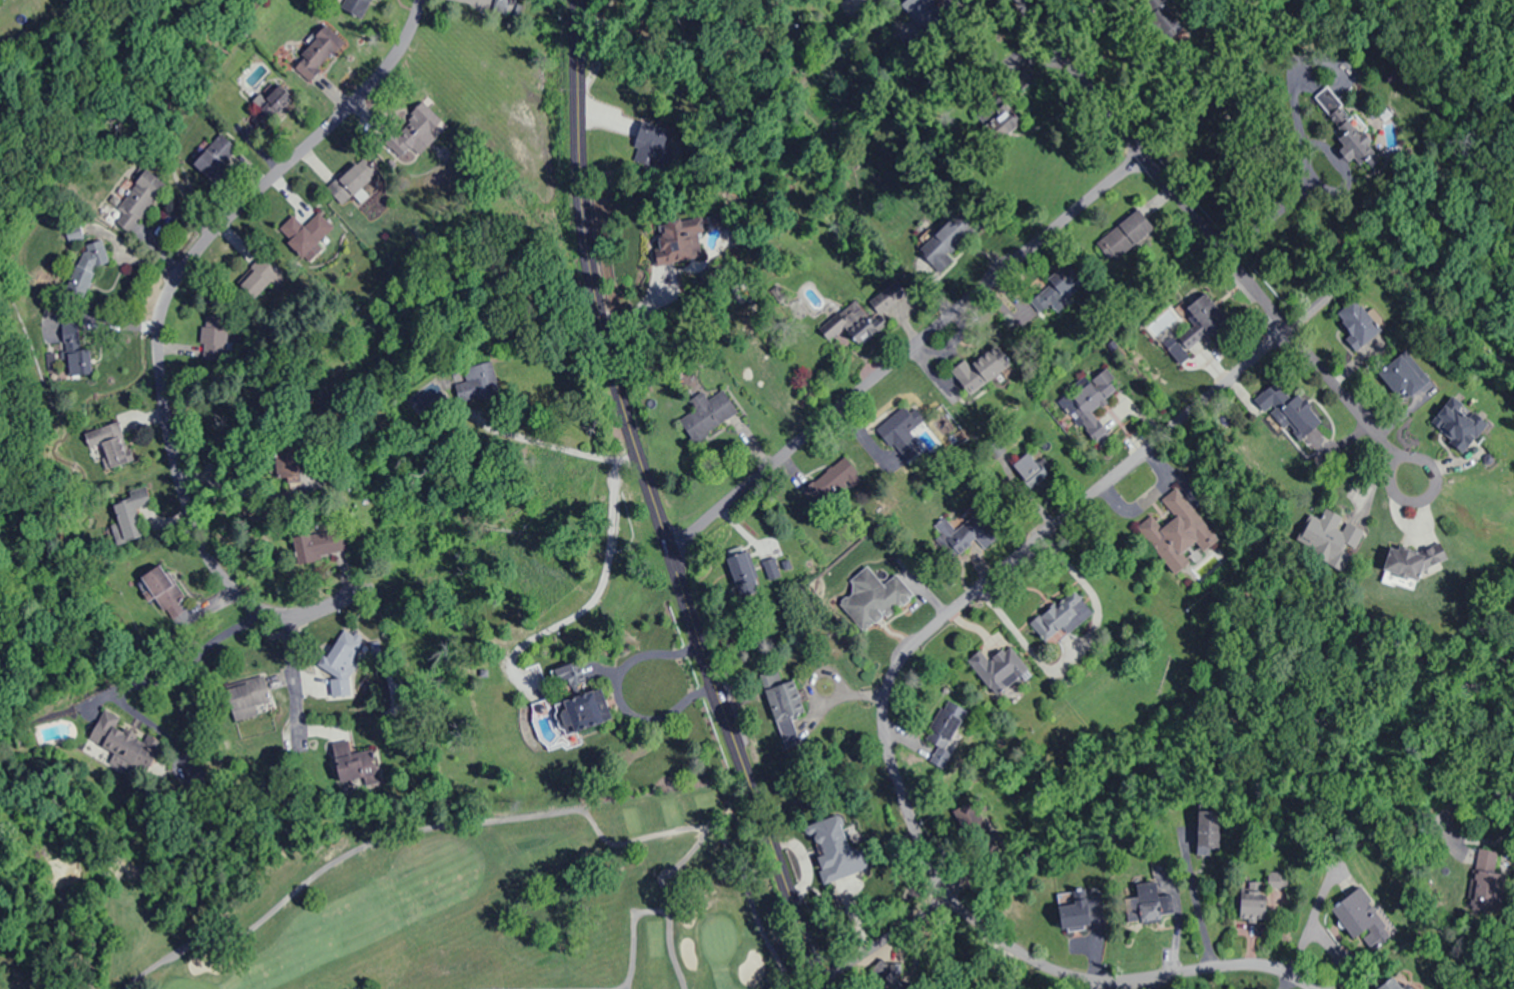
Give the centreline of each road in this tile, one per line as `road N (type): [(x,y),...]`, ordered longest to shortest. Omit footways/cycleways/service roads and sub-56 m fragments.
road 1 (residential): [(1287,331),(918,642),(895,673),(886,728),(908,807),(948,897),(1010,943),(1085,977),(1238,962),(1272,966),(1314,988)]
road 2 (secondary): [(577,0),(581,199),(599,317),(682,592),(823,988)]
road 3 (residential): [(418,0),(376,78),(178,270),(156,333),(171,460),(209,563),(251,604),(273,613),(321,610),(363,590)]
road 4 (residential): [(1140,154),(670,546)]
road 5 (residential): [(1396,460),(1020,0)]
road 6 (residential): [(948,897),(820,980)]
road 7 (residential): [(1404,456),(1390,466),(1391,491),(1405,501),(1422,499),(1433,486),(1432,469),(1404,456)]

